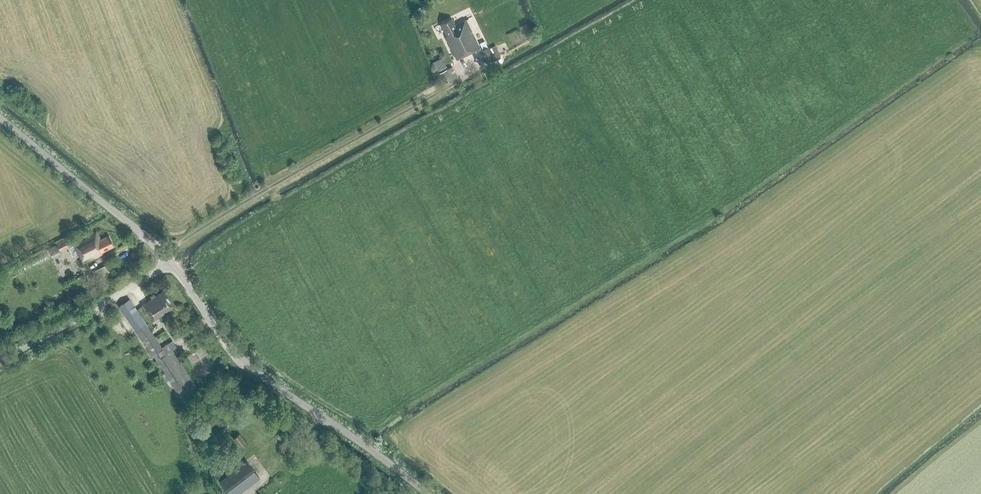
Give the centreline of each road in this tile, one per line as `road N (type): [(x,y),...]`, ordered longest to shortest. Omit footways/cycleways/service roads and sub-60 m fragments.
road 1 (unclassified): [(428,493),(252,369),(167,258)]
road 2 (unclassified): [(167,258),(0,118)]
road 3 (unclassified): [(0,362),(151,276),(167,258)]

